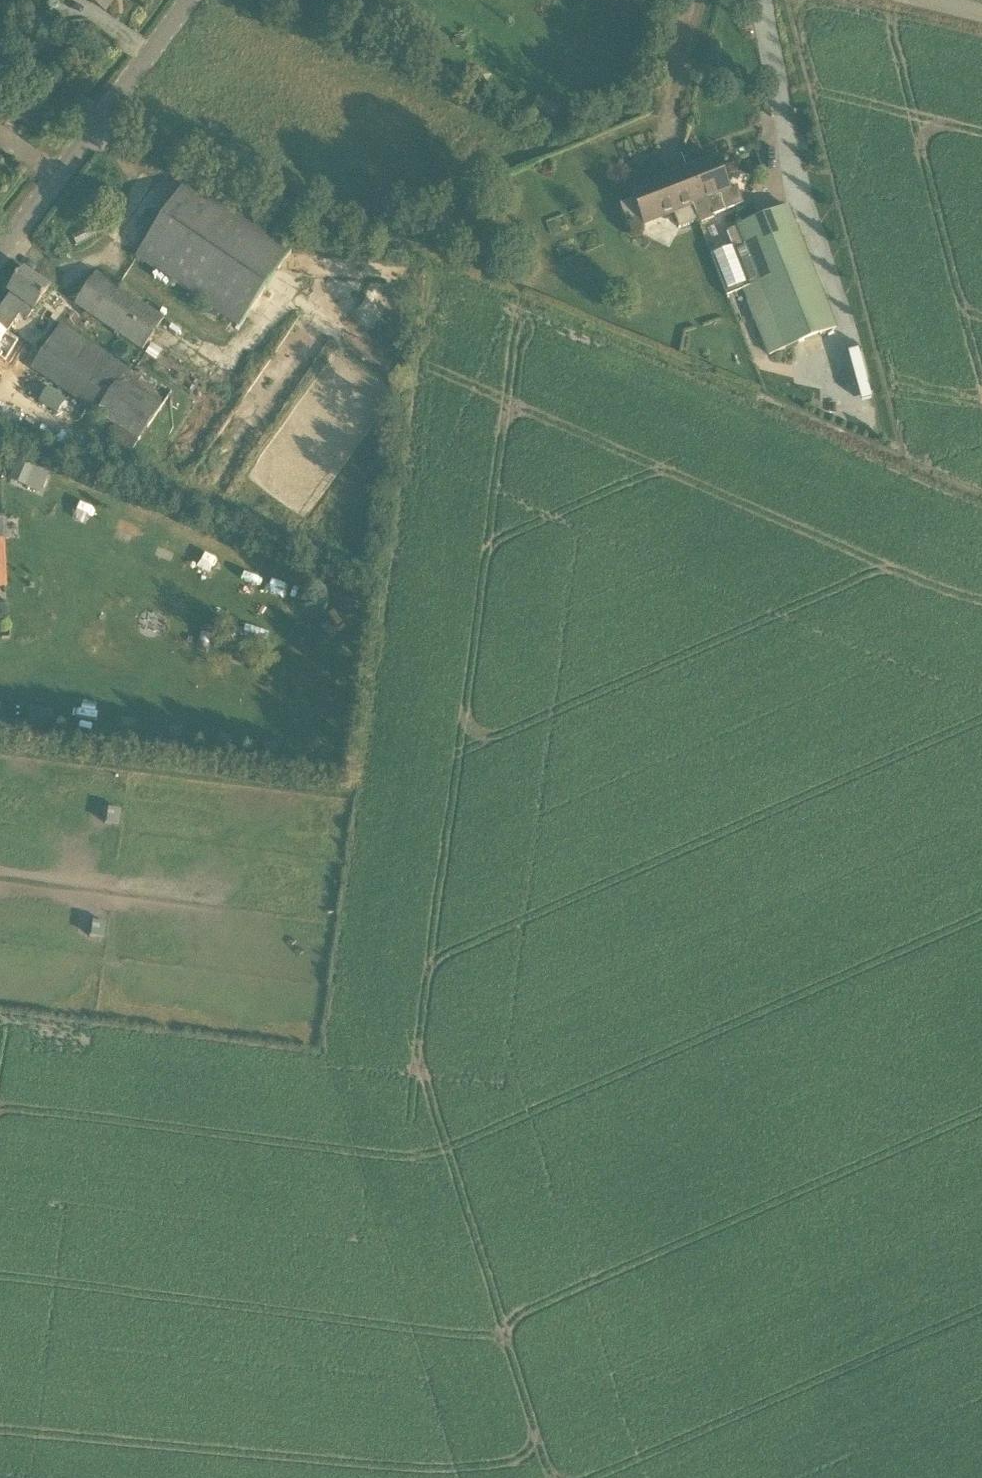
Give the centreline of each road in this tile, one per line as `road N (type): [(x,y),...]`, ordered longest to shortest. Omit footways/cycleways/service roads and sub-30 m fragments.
road 1 (unclassified): [(0,253),(186,0)]

